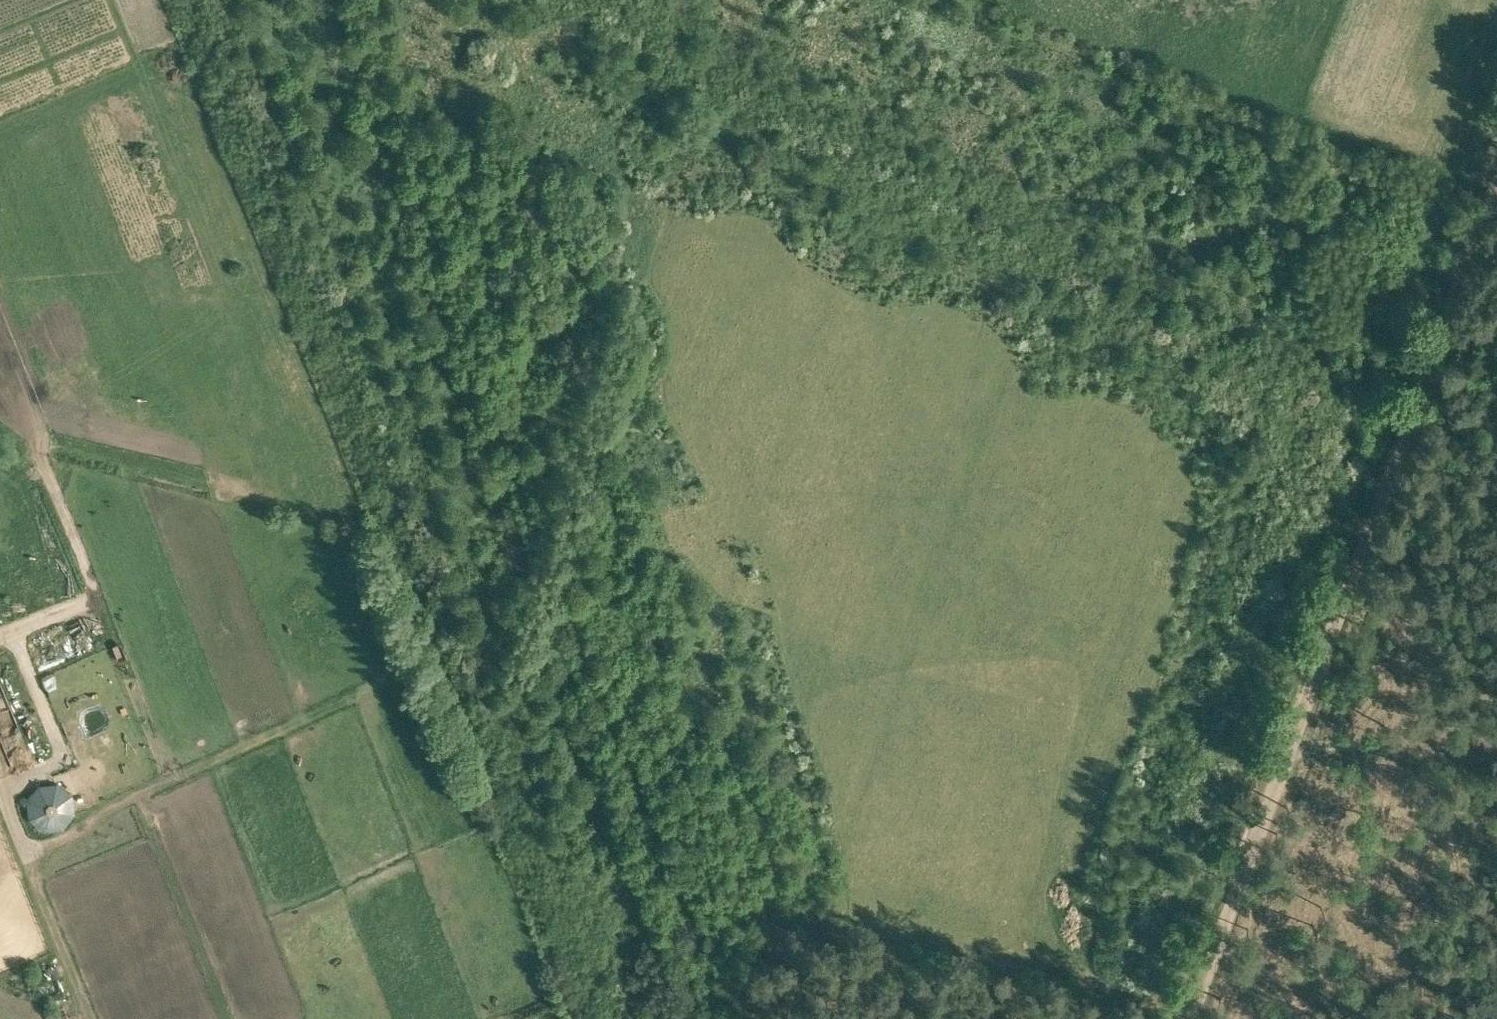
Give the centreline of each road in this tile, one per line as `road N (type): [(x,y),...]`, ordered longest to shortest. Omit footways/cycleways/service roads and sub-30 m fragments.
road 1 (track): [(1281,744),(1496,157)]
road 2 (track): [(1179,1018),(1281,744)]

